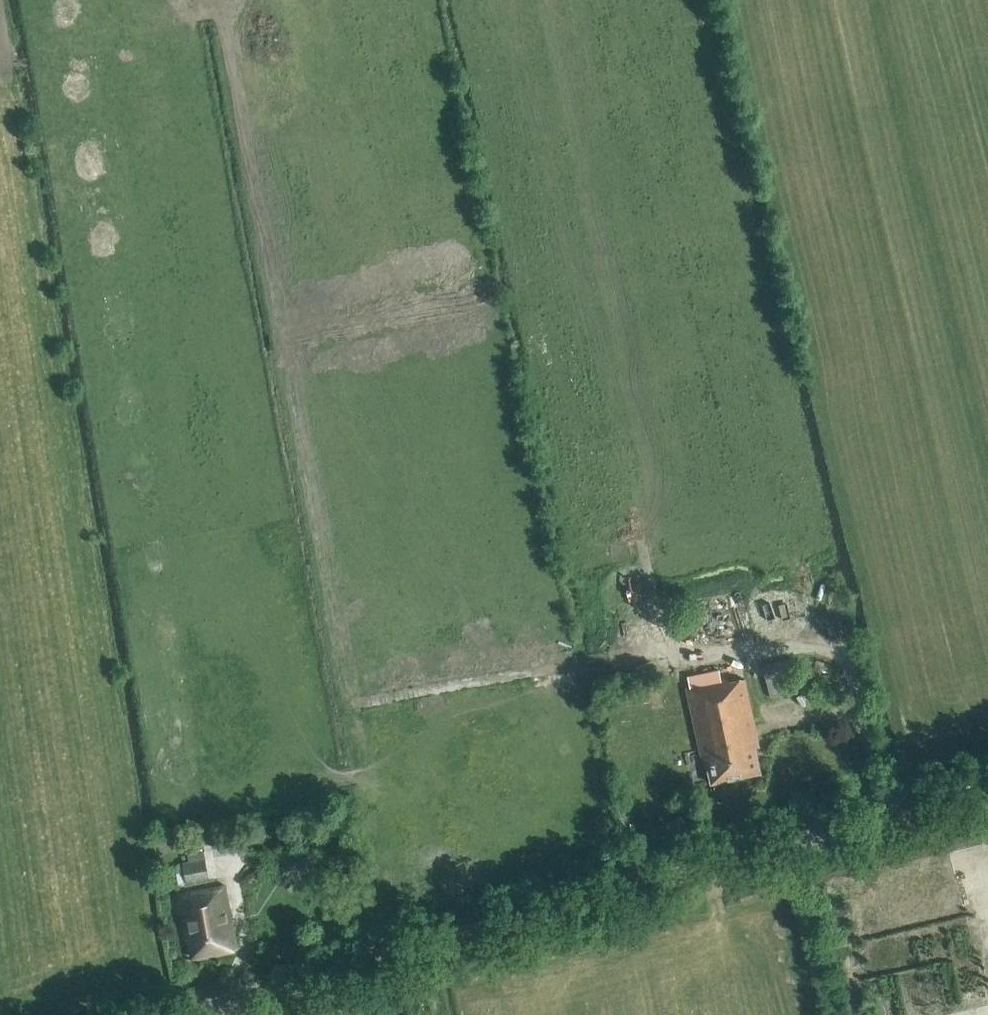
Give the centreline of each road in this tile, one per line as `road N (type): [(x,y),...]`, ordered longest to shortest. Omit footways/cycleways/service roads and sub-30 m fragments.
road 1 (tertiary): [(198,1014),(987,795)]

